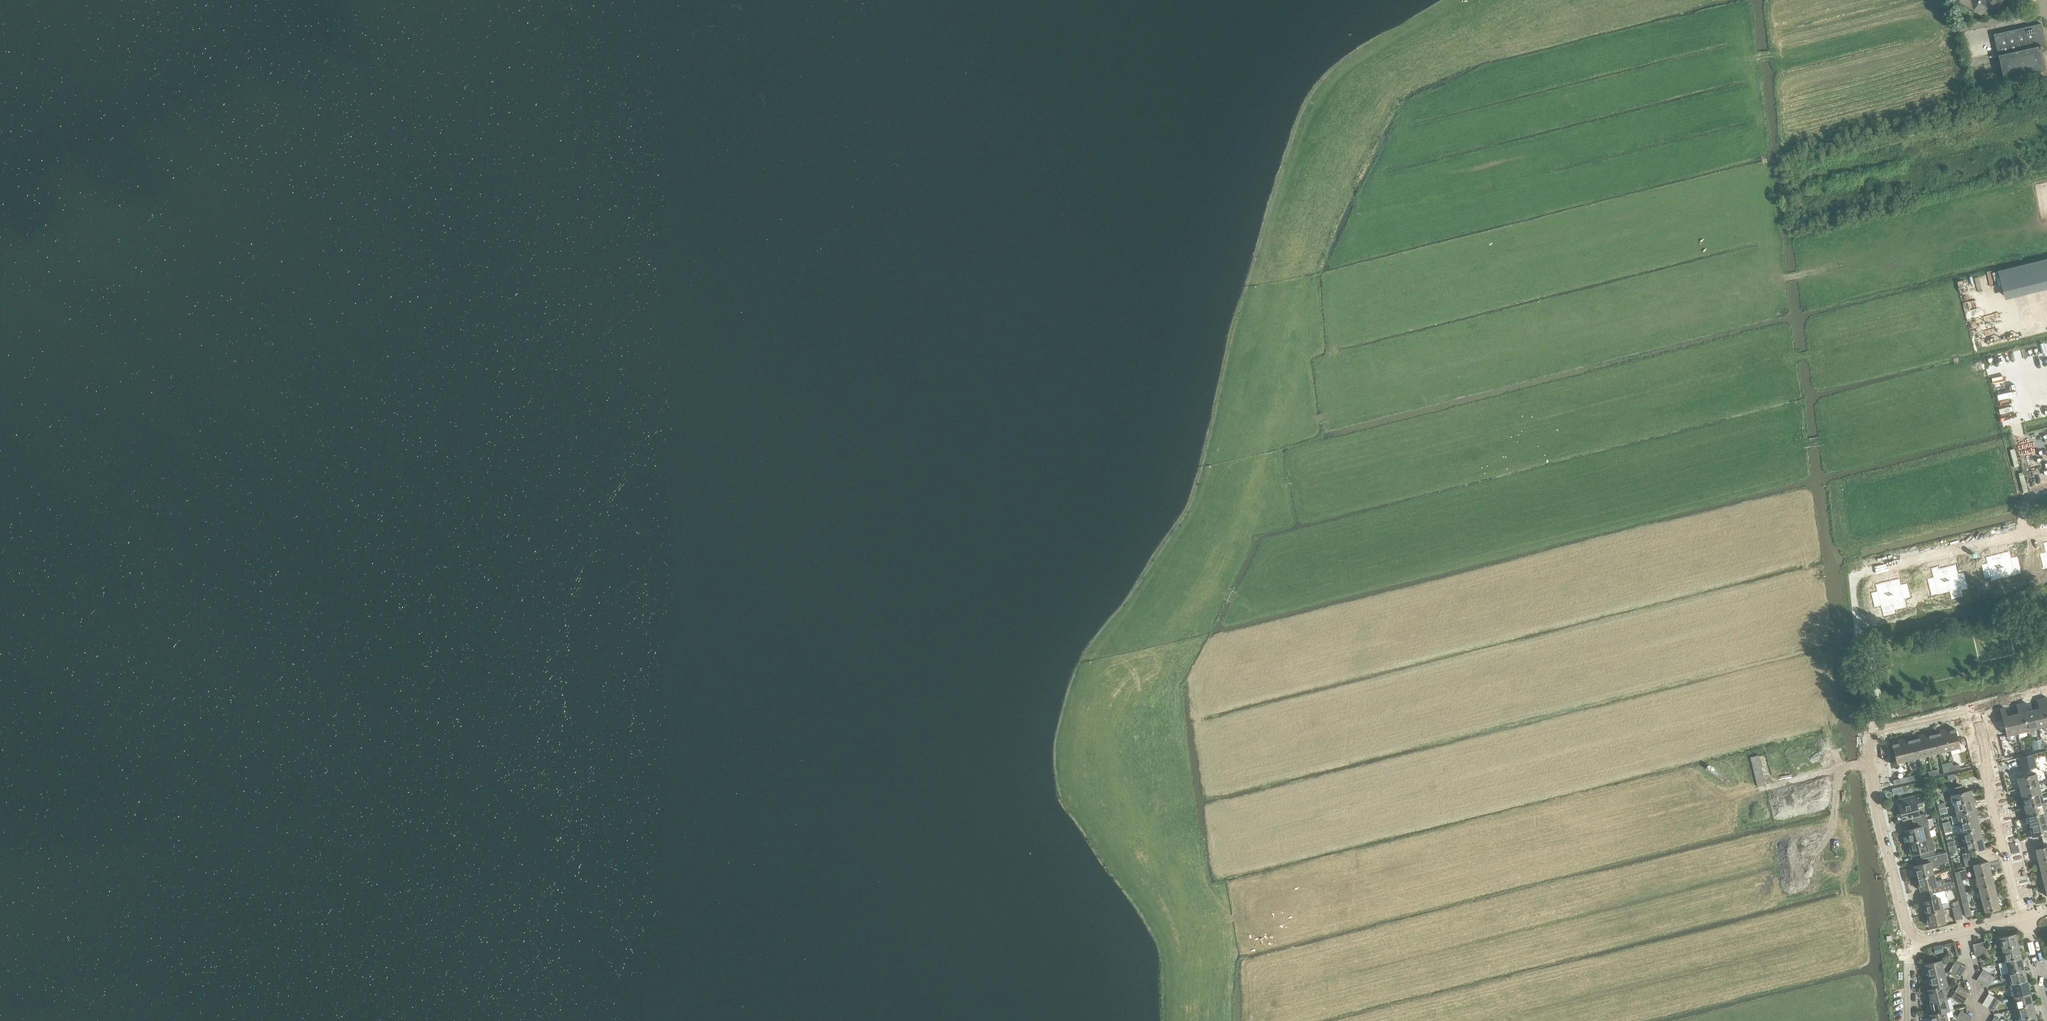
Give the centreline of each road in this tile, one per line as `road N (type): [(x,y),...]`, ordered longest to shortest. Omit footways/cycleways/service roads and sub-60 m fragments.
road 1 (residential): [(1913,943),(1872,737)]
road 2 (residential): [(2020,917),(1976,713)]
road 3 (residential): [(2046,528),(1856,573)]

